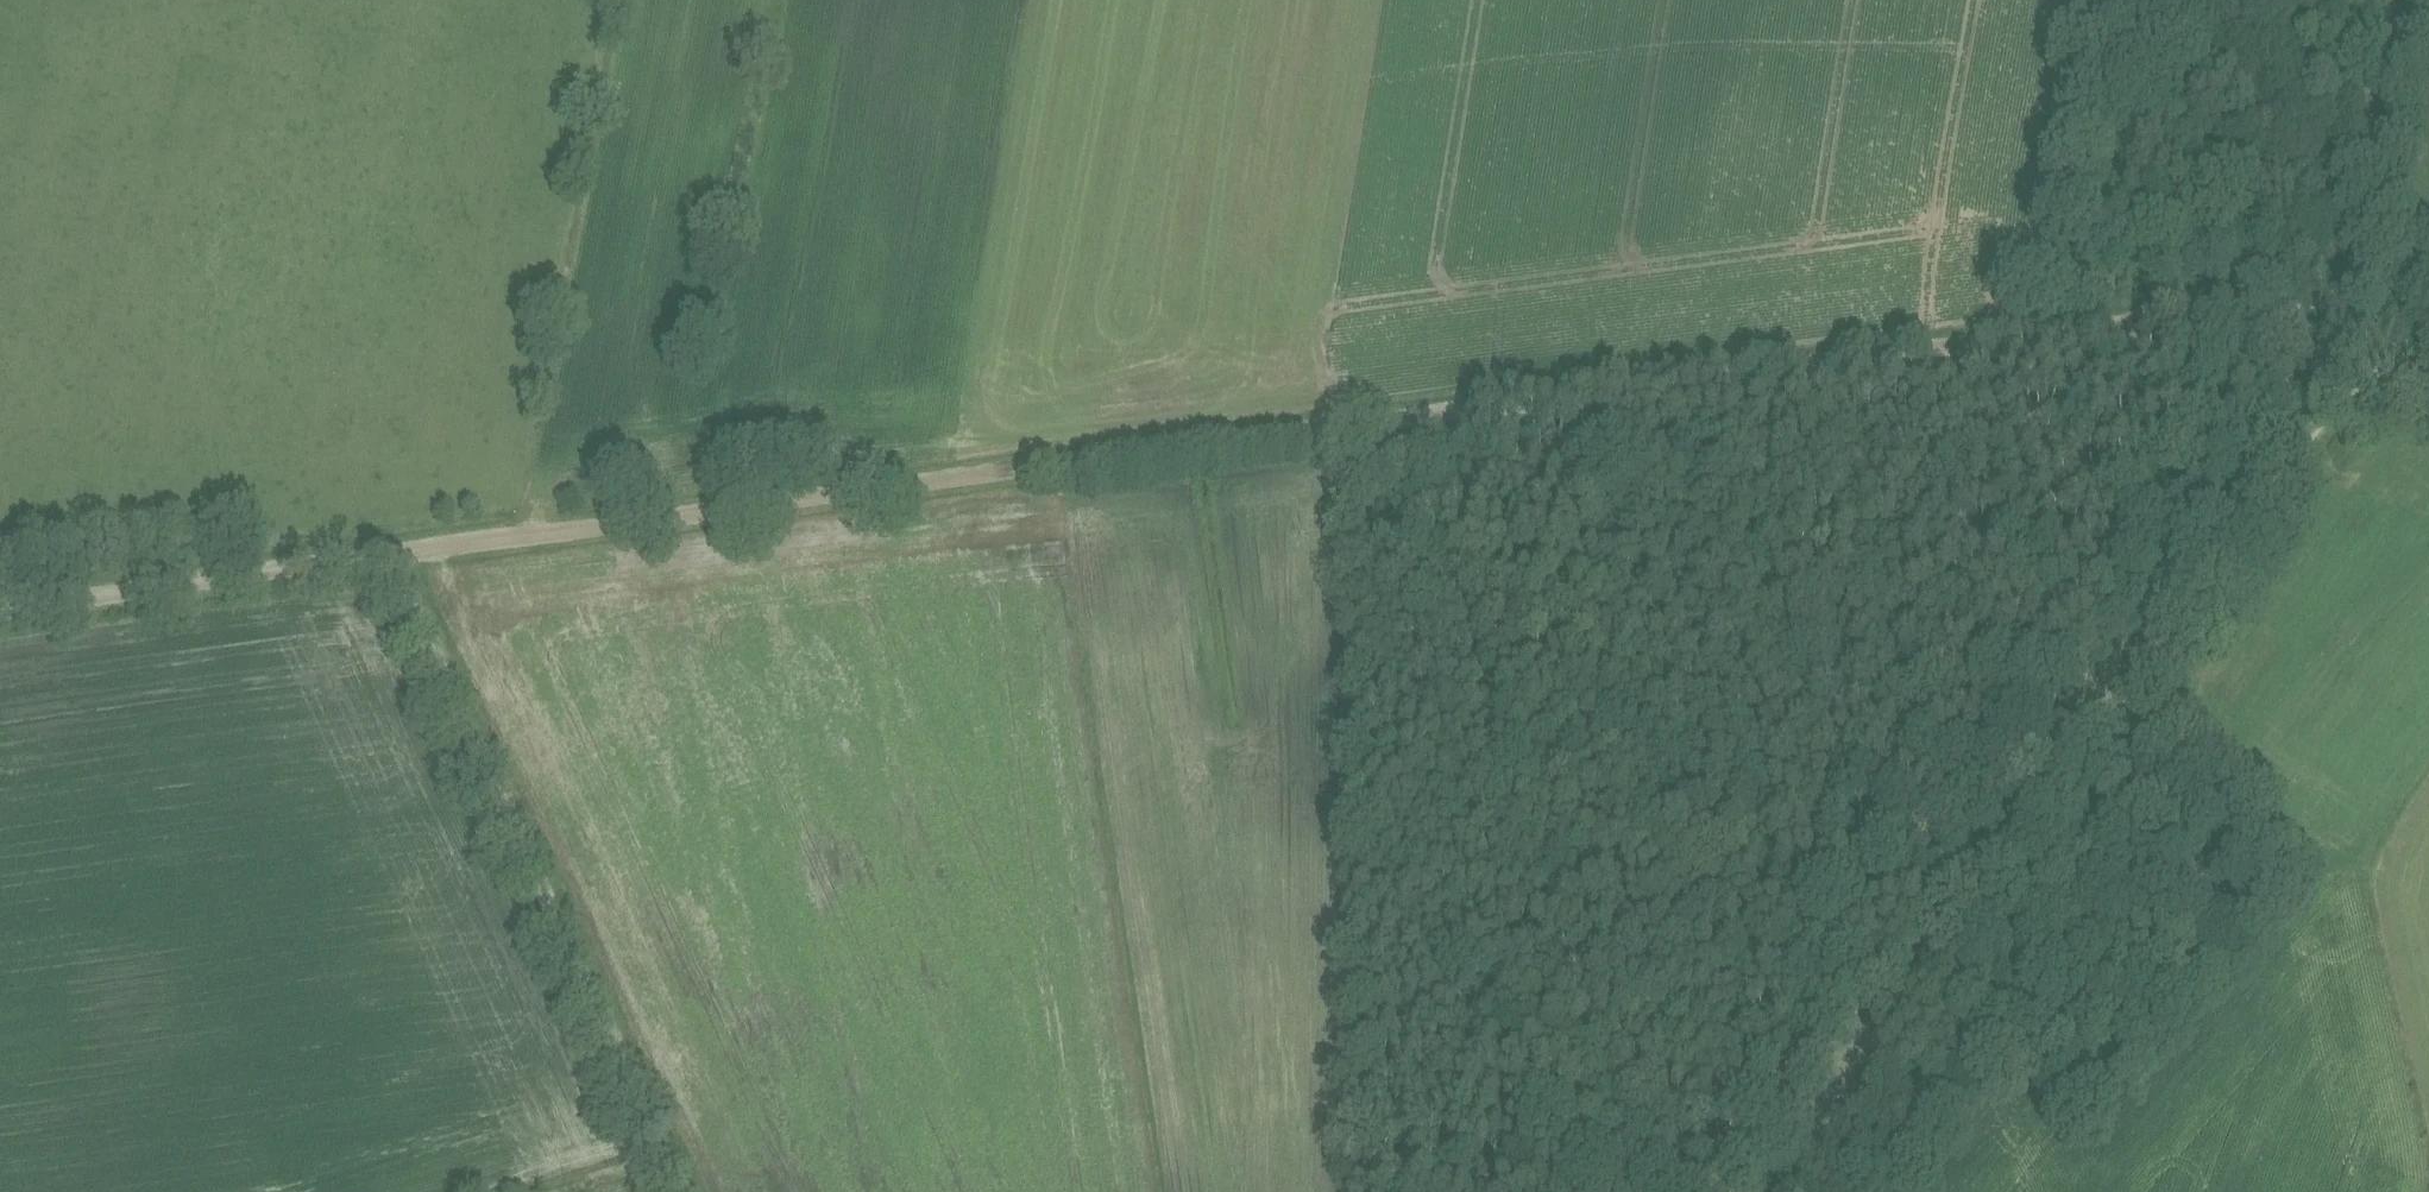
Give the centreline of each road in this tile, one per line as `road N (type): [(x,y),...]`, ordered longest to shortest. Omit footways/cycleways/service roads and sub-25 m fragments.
road 1 (track): [(2428,299),(2361,294),(391,552)]
road 2 (track): [(391,552),(685,1191)]
road 3 (track): [(391,552),(0,603)]

